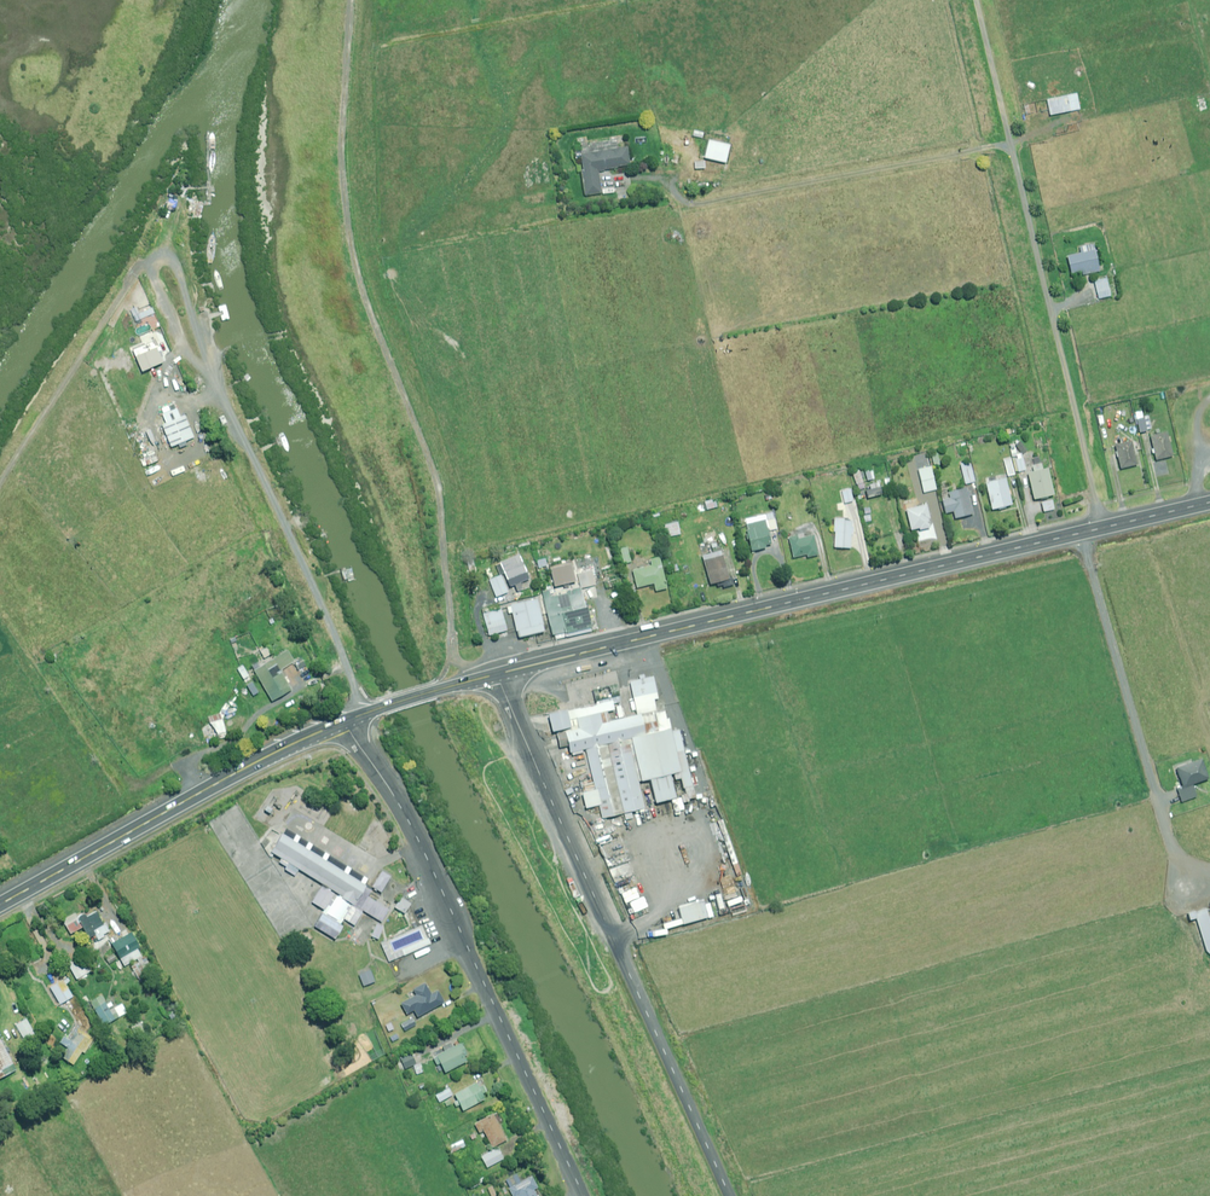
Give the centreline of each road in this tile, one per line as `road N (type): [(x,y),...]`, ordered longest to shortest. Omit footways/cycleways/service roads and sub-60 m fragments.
road 1 (primary): [(498,675),(1104,527)]
road 2 (unclassified): [(498,675),(727,1195)]
road 3 (residential): [(1104,527),(979,0)]
road 4 (unclassified): [(578,1195),(390,791),(343,723)]
road 5 (primary): [(0,904),(343,723)]
road 6 (primary): [(343,723),(498,675)]

